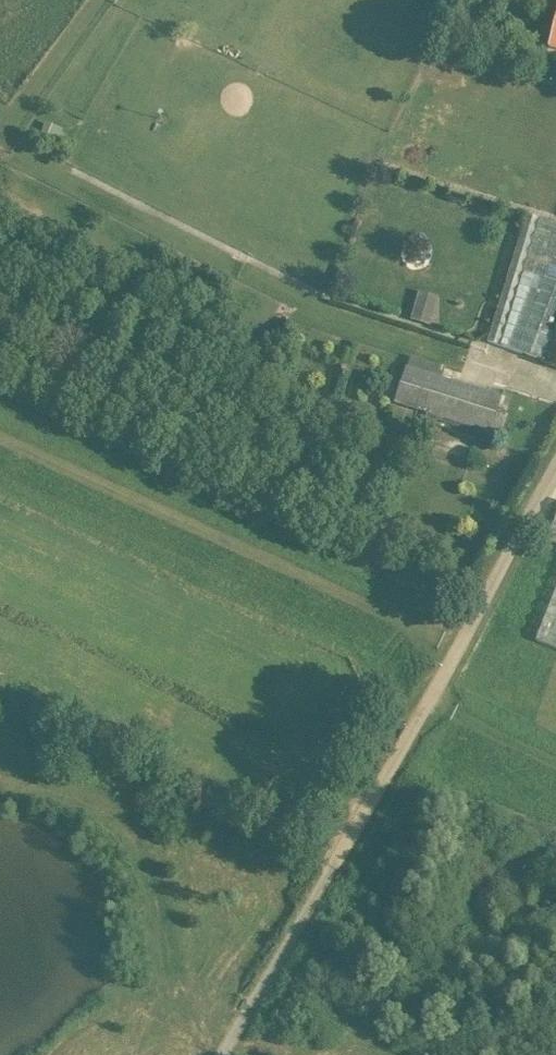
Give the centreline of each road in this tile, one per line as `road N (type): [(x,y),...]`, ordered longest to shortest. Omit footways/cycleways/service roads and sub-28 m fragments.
road 1 (track): [(226,1054),(555,496)]

